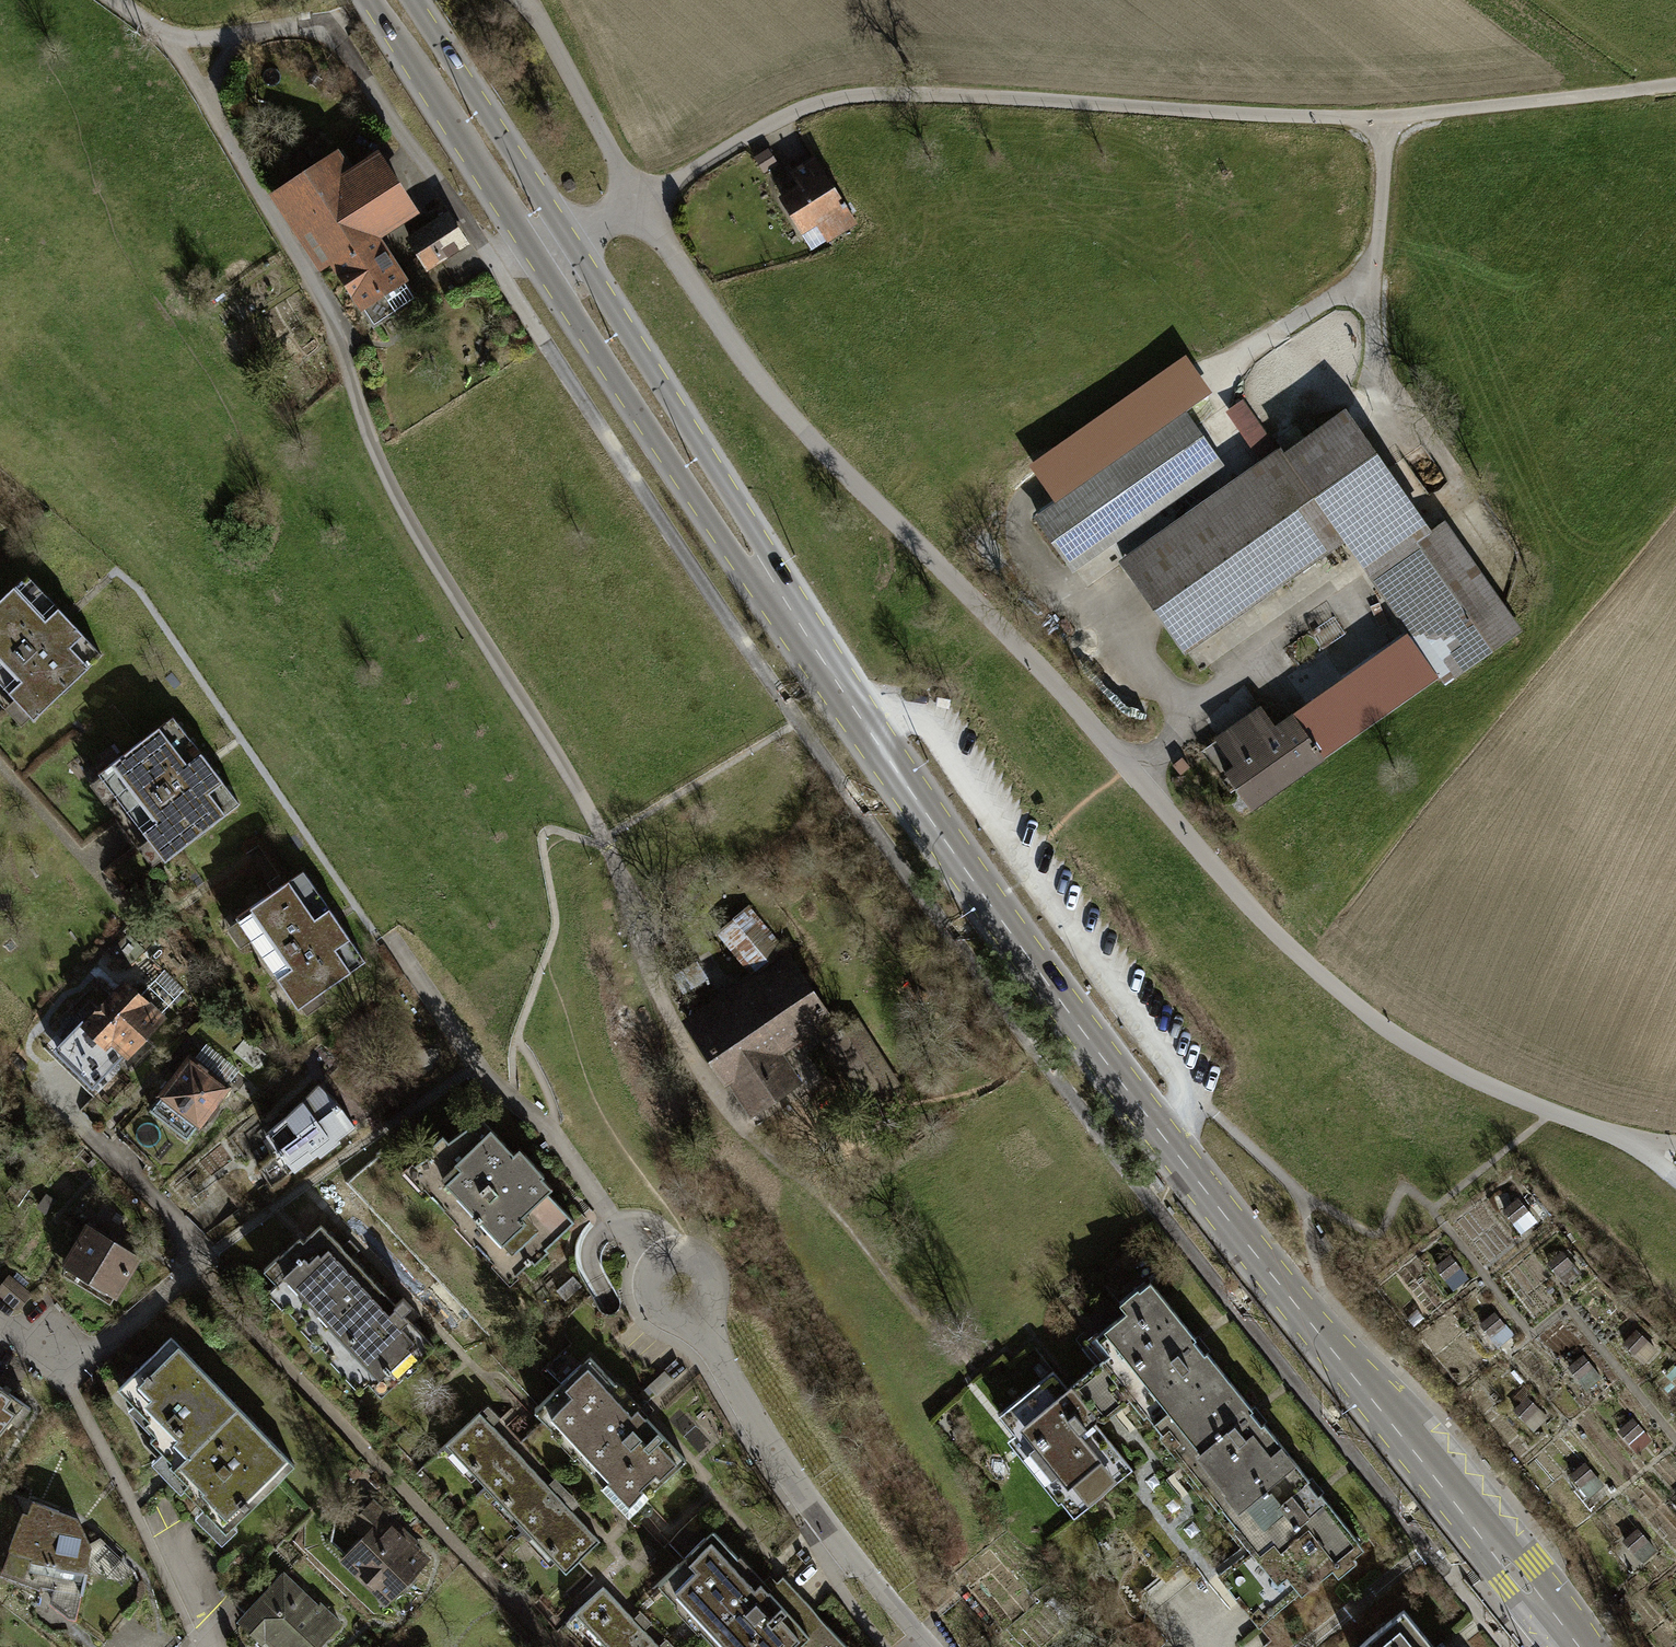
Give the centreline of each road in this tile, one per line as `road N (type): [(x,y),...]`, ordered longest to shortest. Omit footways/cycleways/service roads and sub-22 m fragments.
road 1 (tertiary): [(782,606),(1034,968),(1575,1646)]
road 2 (track): [(1675,81),(1398,113),(871,93),(770,121),(634,203)]
road 3 (track): [(164,40),(207,98),(335,322),(368,434),(417,533),(603,839)]
road 4 (track): [(603,839),(659,996),(743,1132),(834,1207),(961,1371),(1033,1314),(1058,1339)]
road 5 (tertiary): [(365,0),(732,563),(782,606)]
road 6 (tertiary): [(782,606),(757,538),(404,0)]
road 7 (track): [(1139,777),(1228,885),(1354,1004),(1448,1068),(1625,1138)]
road 8 (residential): [(922,1646),(816,1522),(678,1285)]
road 9 (track): [(324,24),(494,264)]
road 10 (track): [(1398,113),(1385,362)]
road 11 (track): [(525,0),(538,11),(634,203)]
road 12 (track): [(164,40),(324,24),(382,0)]
road 13 (residential): [(186,1272),(63,1374)]

